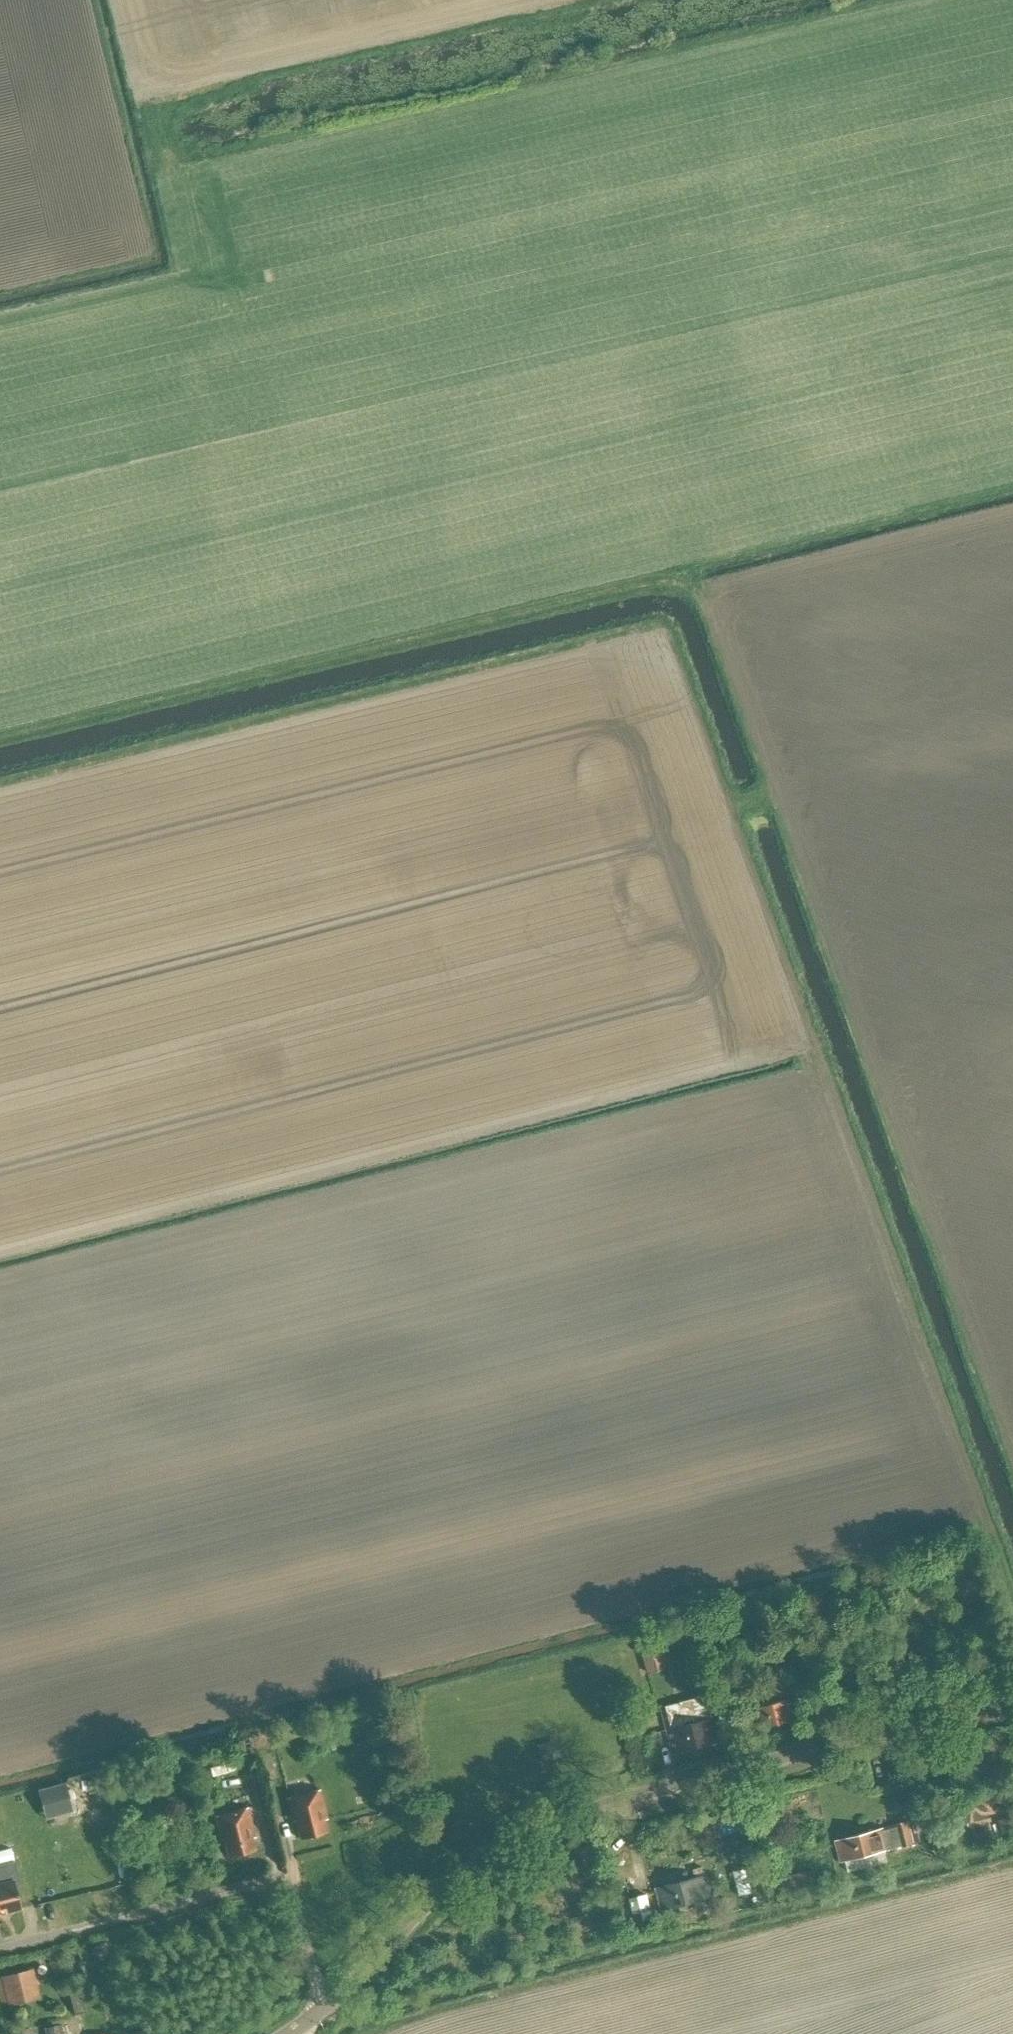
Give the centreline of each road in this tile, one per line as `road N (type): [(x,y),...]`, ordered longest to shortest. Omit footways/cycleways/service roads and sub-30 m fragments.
road 1 (unclassified): [(322,2007),(420,1912),(534,1832),(608,1803),(1012,1696)]
road 2 (unclassified): [(0,1950),(278,1885),(289,1896),(322,2007)]

